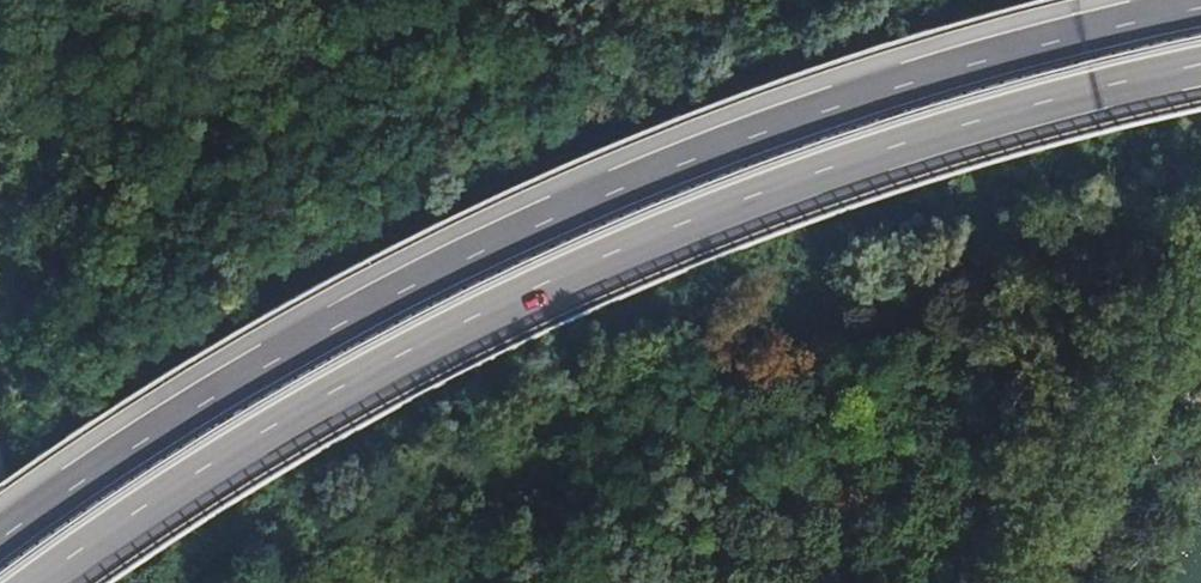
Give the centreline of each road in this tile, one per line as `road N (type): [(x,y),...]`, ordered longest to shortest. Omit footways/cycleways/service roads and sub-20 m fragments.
road 1 (motorway): [(1200,9),(893,90),(593,202),(314,338),(0,538)]
road 2 (motorway): [(36,582),(138,510),(338,392),(622,250),(929,139),(1200,68)]

